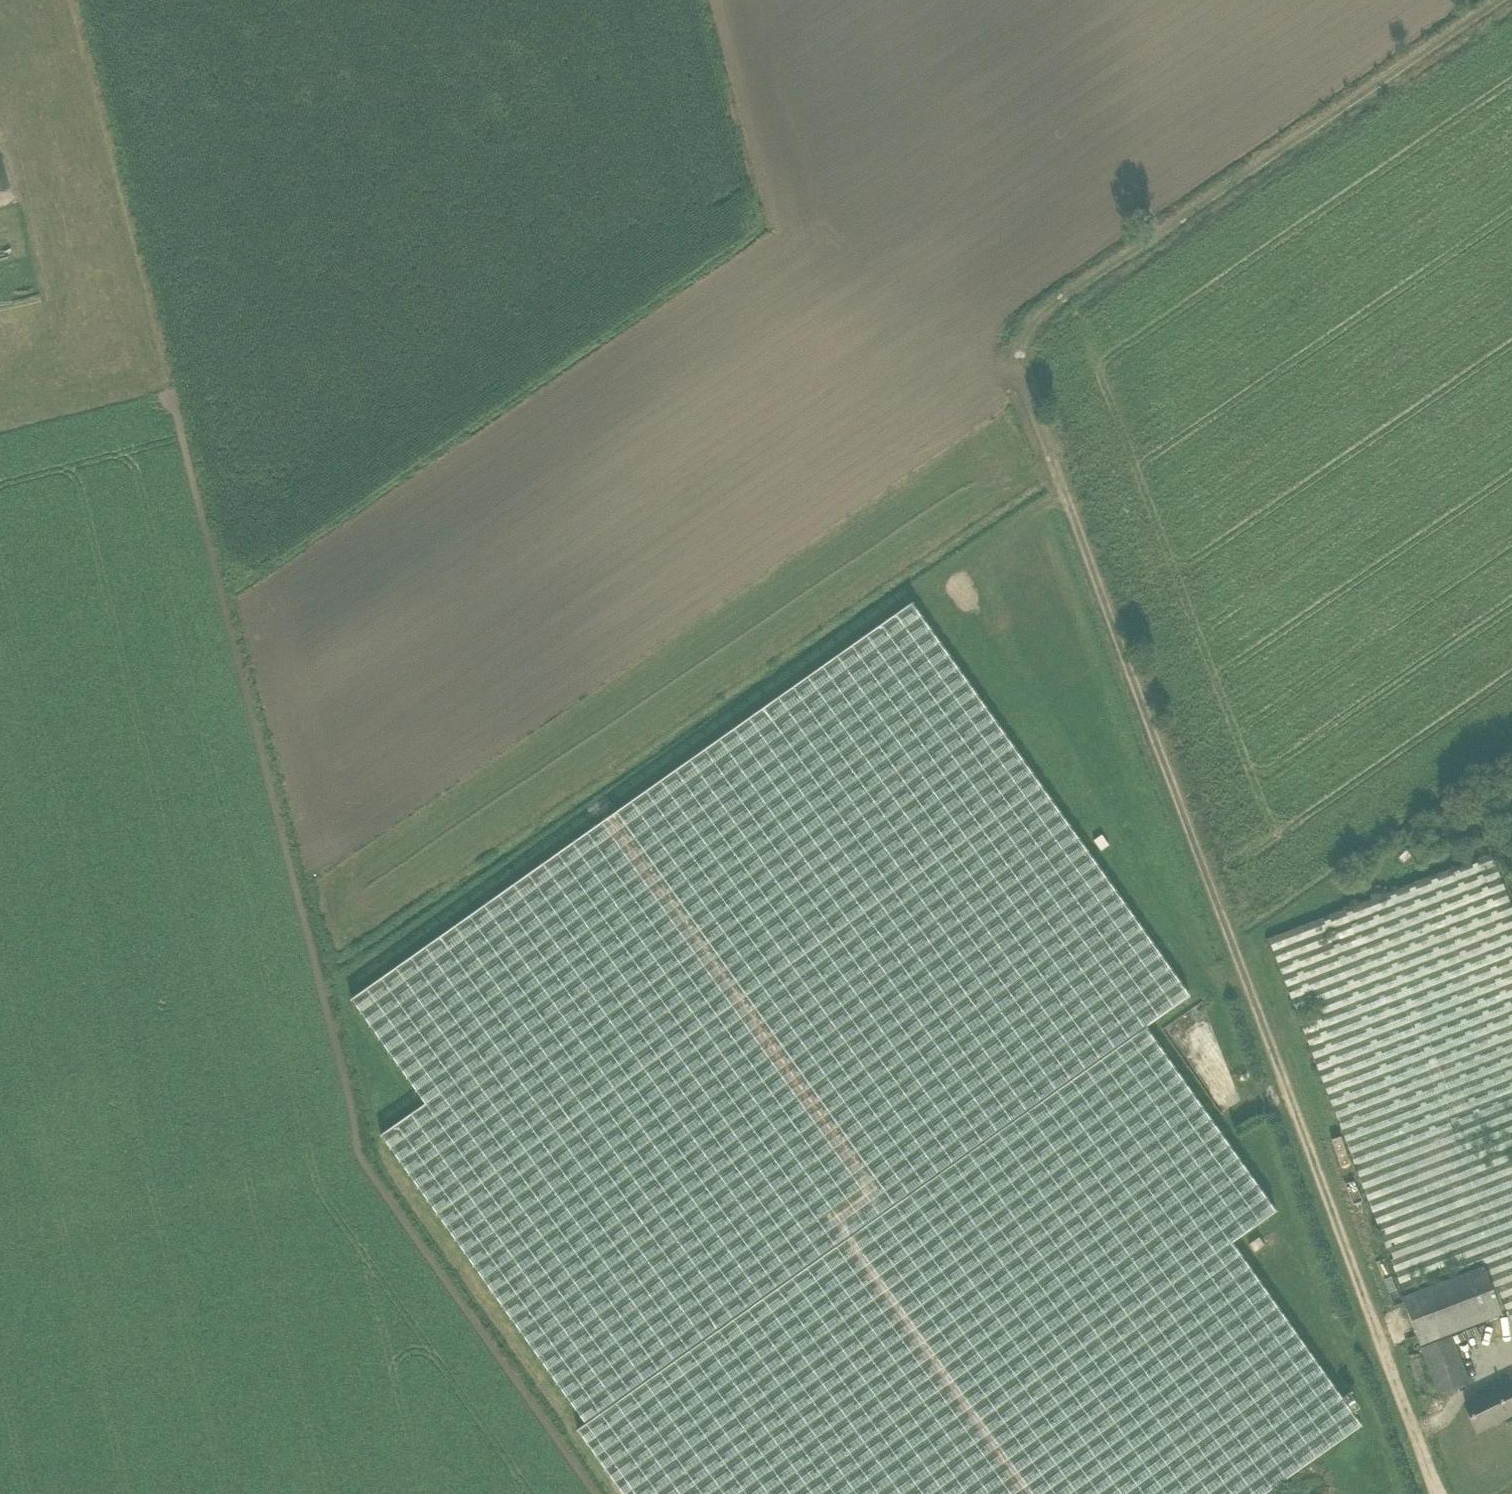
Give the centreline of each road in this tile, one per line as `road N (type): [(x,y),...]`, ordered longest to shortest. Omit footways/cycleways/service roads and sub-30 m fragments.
road 1 (track): [(1434,1493),(1042,430),(1026,350),(1061,305),(1508,0)]

